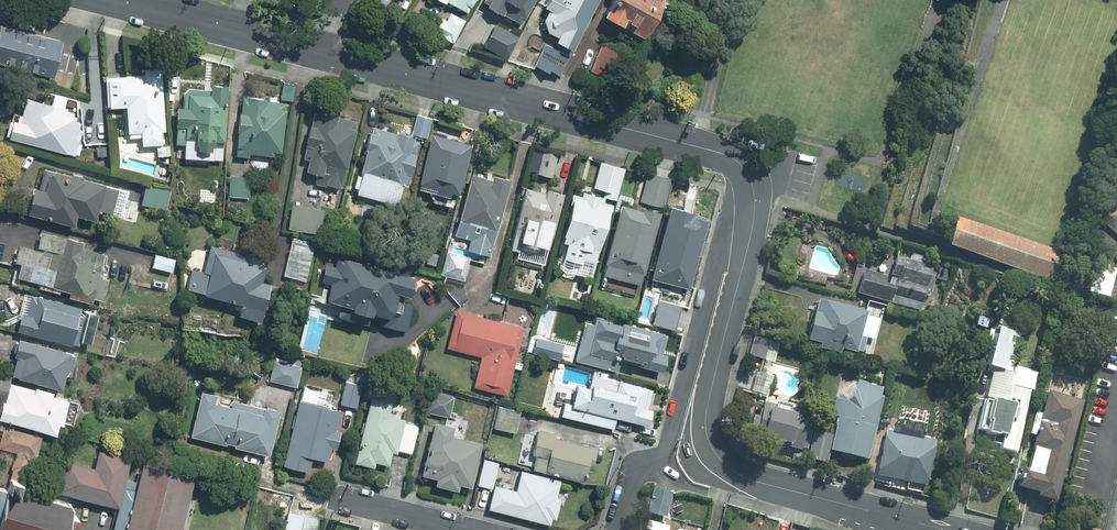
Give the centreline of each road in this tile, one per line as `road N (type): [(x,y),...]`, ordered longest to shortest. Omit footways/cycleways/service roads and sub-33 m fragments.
road 1 (residential): [(115,0),(726,153),(748,177),(753,225)]
road 2 (residential): [(753,225),(709,417),(716,450),(753,479),(883,513)]
road 3 (residential): [(753,225),(724,241),(666,445),(631,476),(615,529)]
road 4 (residential): [(468,529),(338,499)]

